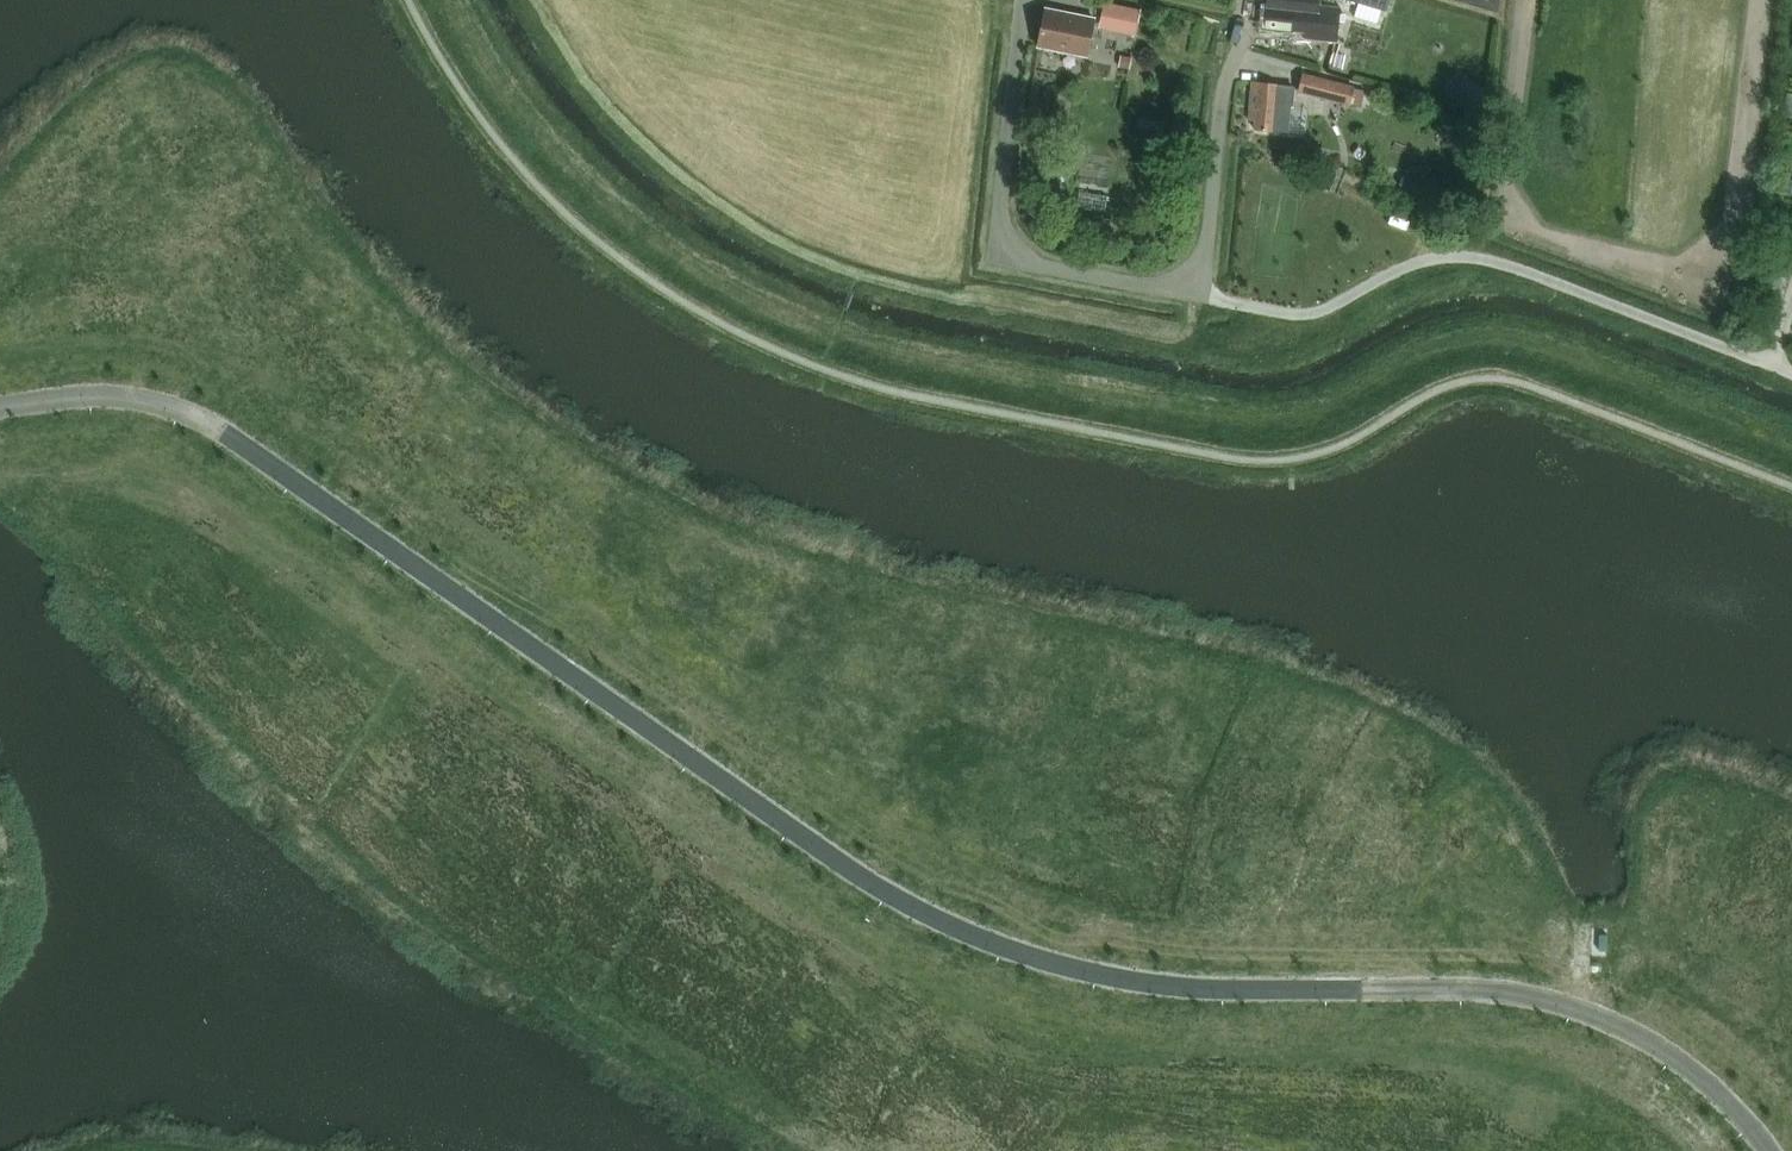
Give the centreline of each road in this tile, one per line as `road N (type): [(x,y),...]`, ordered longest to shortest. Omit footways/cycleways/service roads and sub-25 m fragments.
road 1 (residential): [(1770,1150),(1710,1085),(1628,1033),(1546,1002),(1087,975),(976,941),(887,895),(213,423),(156,400),(69,398),(0,407)]
road 2 (residential): [(1249,0),(1247,34),(1228,81),(1199,292),(1037,264),(1007,240),(998,210),(1024,0)]

